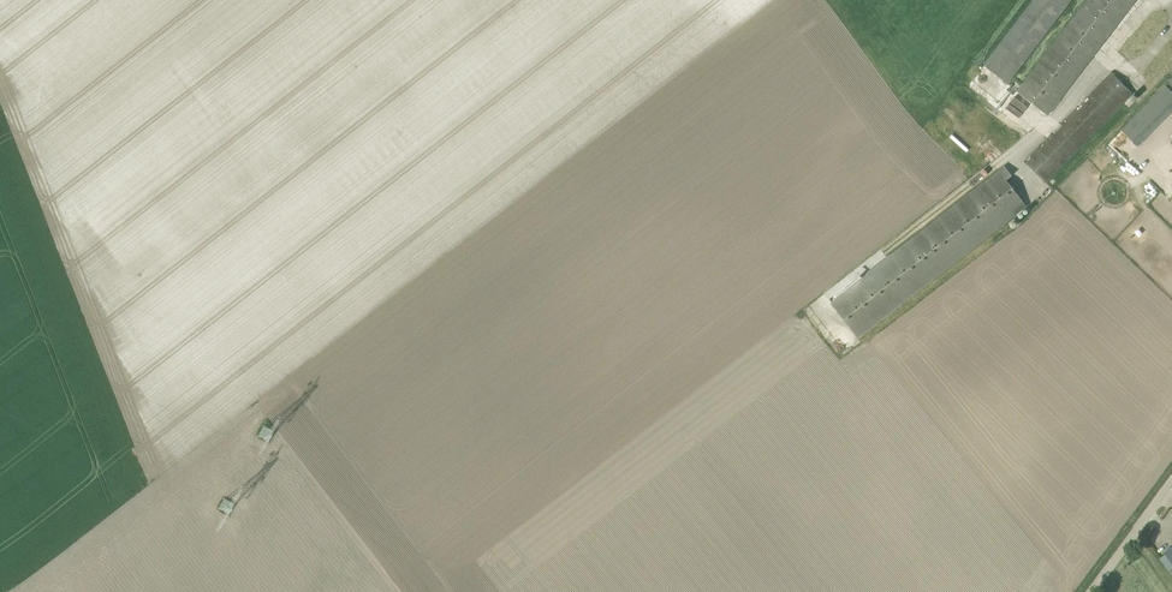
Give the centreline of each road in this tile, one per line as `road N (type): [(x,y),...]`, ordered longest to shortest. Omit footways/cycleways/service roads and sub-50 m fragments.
road 1 (unclassified): [(1090,591),(1171,482)]

